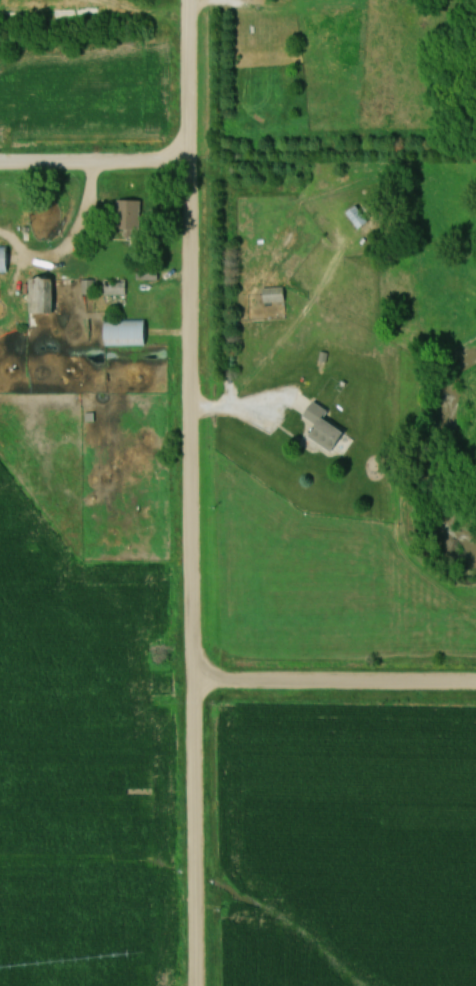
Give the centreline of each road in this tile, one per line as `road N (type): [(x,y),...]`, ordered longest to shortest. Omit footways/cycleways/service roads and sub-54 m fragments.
road 1 (residential): [(189,0),(192,985)]
road 2 (residential): [(186,683),(475,686)]
road 3 (residential): [(189,164),(0,167)]

